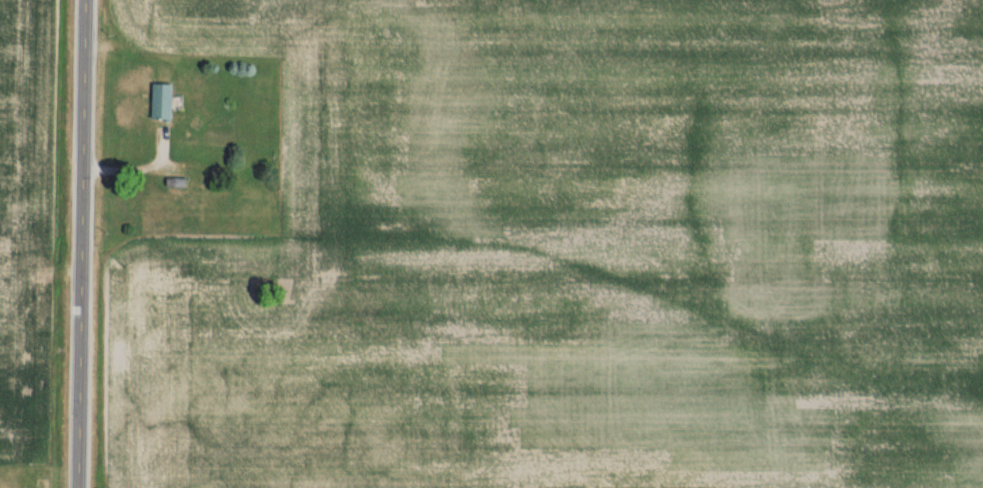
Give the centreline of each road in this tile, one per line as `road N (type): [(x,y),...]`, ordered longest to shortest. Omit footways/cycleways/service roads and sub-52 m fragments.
road 1 (tertiary): [(76,487),(84,0)]

